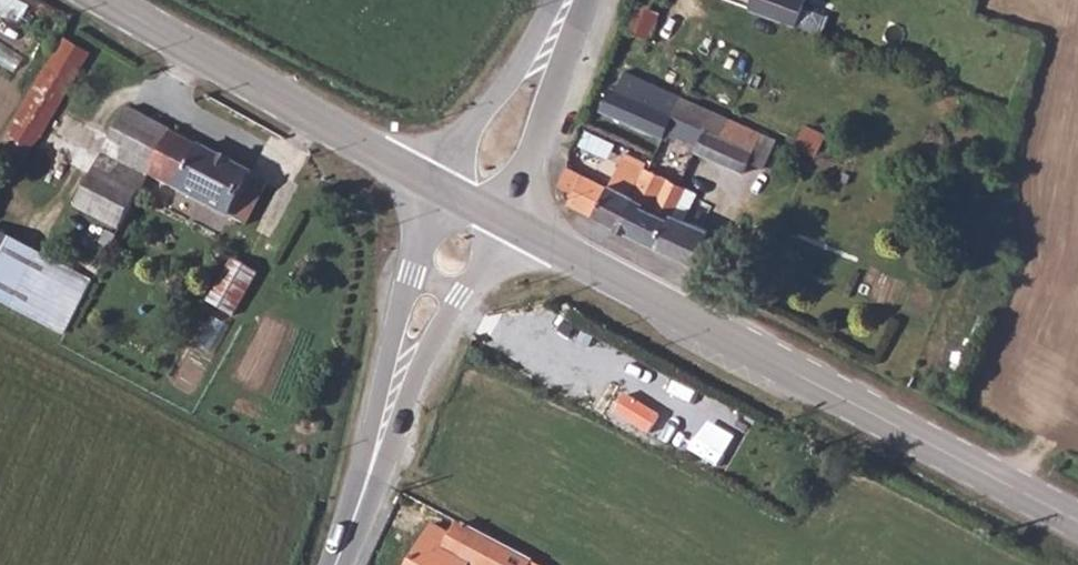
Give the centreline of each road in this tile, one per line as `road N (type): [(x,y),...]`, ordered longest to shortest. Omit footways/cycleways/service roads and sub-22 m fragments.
road 1 (secondary): [(1077,517),(517,228)]
road 2 (secondary): [(436,187),(109,0)]
road 3 (tertiary): [(436,187),(350,532)]
road 4 (tertiary): [(350,532),(461,295),(517,228)]
road 5 (tertiary): [(517,228),(574,0)]
road 6 (tertiary): [(562,0),(436,187)]

